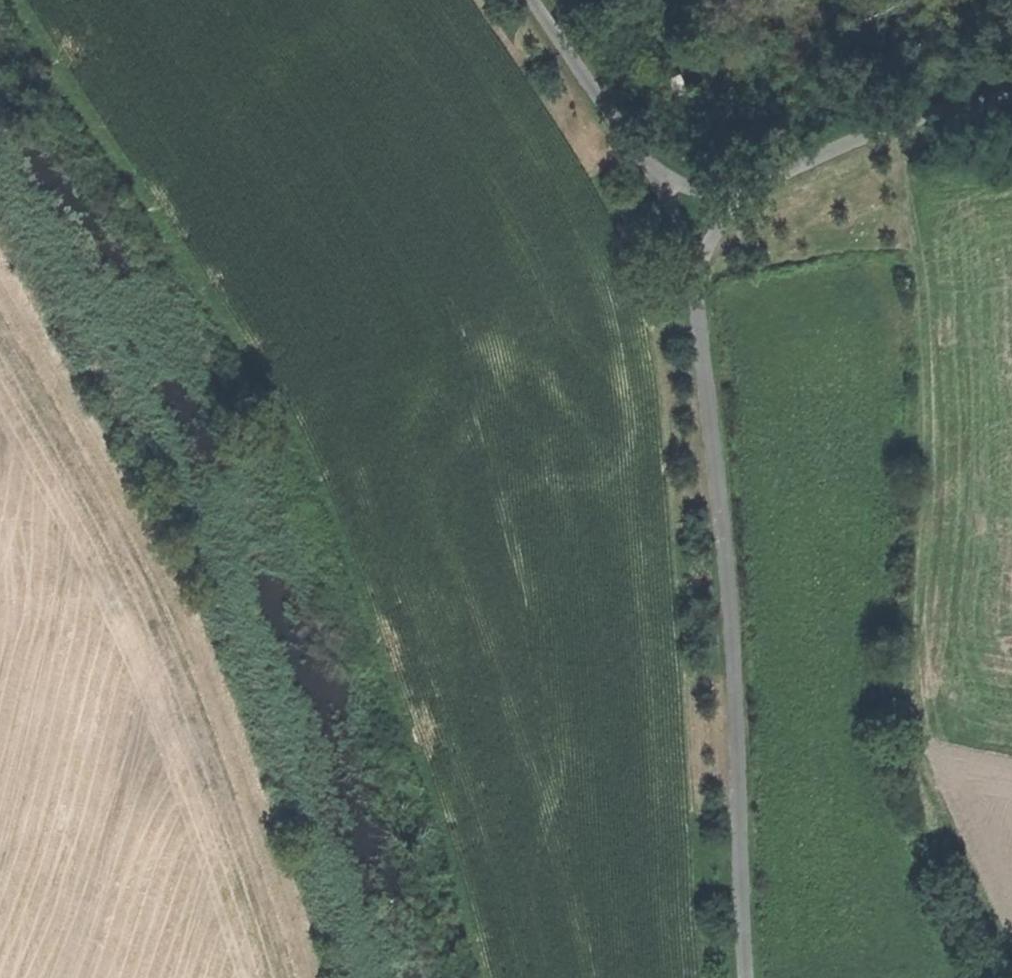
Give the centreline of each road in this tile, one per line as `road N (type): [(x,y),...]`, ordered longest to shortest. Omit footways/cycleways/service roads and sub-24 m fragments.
road 1 (track): [(749,977),(730,647),(675,242),(717,196),(843,130),(1011,97)]
road 2 (track): [(515,0),(675,242)]

